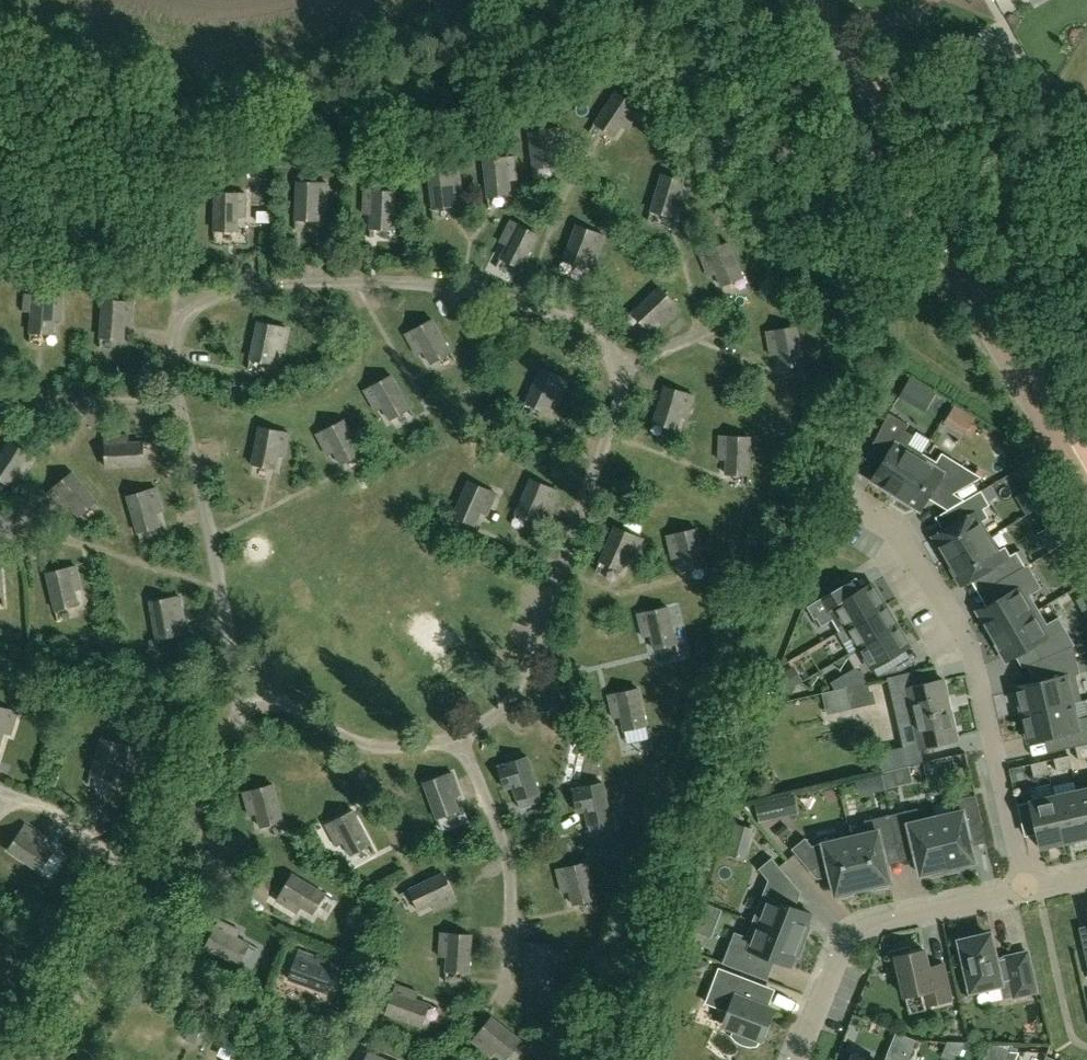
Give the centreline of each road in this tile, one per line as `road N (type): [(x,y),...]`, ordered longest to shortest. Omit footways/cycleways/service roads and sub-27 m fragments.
road 1 (tertiary): [(1086,488),(803,0)]
road 2 (residential): [(188,407),(182,373),(187,319),(208,304),(297,286),(431,289),(516,304),(563,318),(609,345),(620,370)]
road 3 (residential): [(1025,890),(979,659),(898,526),(857,504)]
road 4 (residential): [(620,370),(611,436),(523,691),(507,712),(458,743)]
road 5 (residential): [(800,1059),(848,945),(873,927),(1025,890)]
road 6 (residential): [(241,698),(243,664),(188,407)]
road 7 (residential): [(458,743),(511,860),(510,984)]
road 8 (residential): [(458,743),(388,752),(356,746),(307,717),(241,698)]
road 9 (residential): [(150,888),(241,698)]
road 10 (residential): [(44,1059),(150,888)]
road 11 (residential): [(188,407),(0,416)]
road 12 (residential): [(150,888),(90,831),(10,794)]
road 13 (residential): [(620,370),(732,323)]

